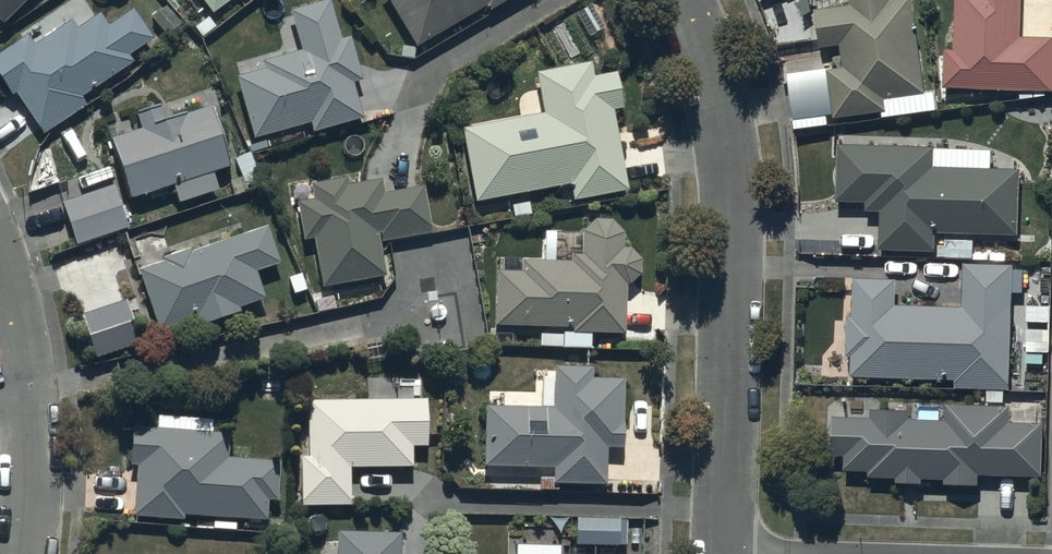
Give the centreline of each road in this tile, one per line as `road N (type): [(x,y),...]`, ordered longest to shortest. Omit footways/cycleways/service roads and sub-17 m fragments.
road 1 (residential): [(726,553),(733,253),(725,122),(684,0)]
road 2 (residential): [(0,266),(22,343),(32,426),(26,553)]

